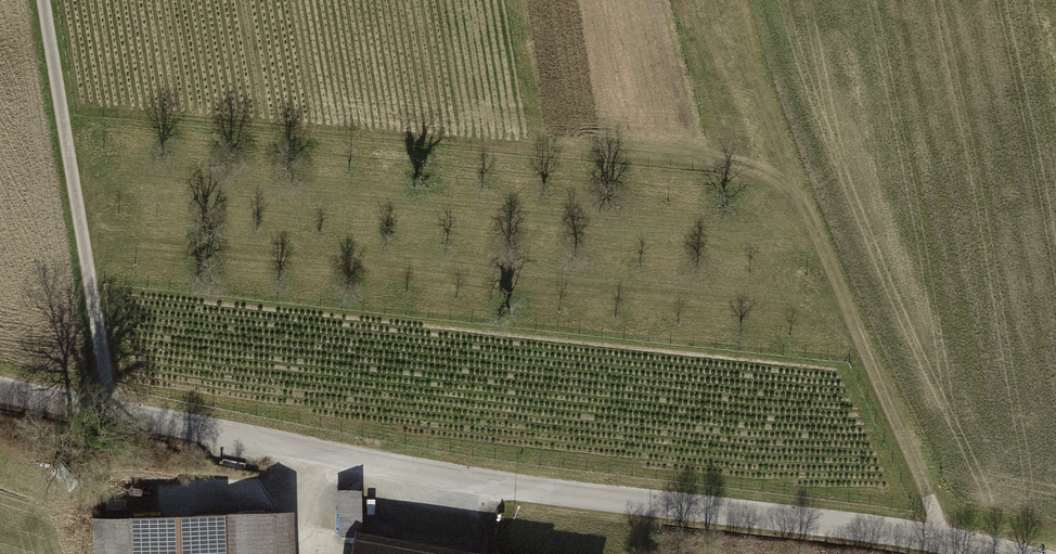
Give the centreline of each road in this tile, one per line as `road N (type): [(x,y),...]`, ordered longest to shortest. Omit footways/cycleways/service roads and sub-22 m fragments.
road 1 (residential): [(0,394),(508,486),(935,537),(1005,553)]
road 2 (track): [(935,537),(929,495),(784,156),(730,0)]
road 3 (track): [(44,0),(114,416)]

